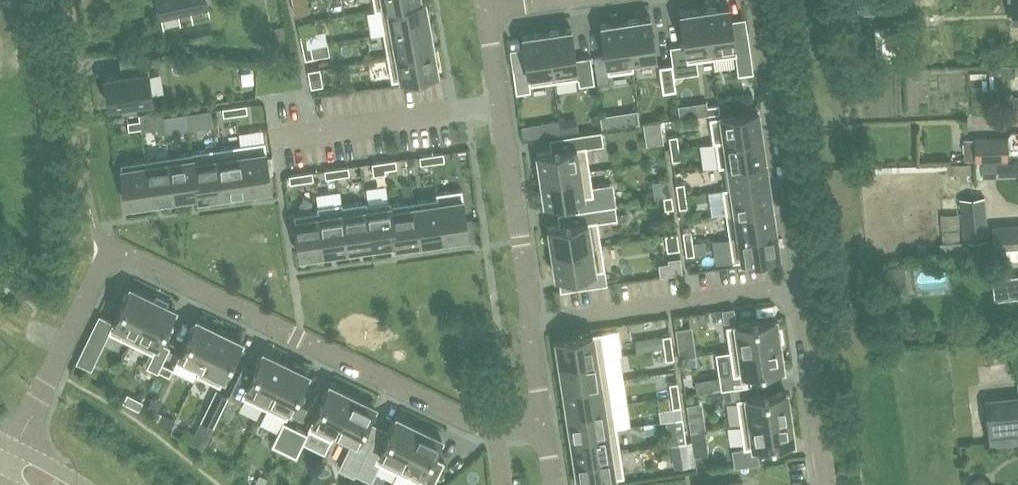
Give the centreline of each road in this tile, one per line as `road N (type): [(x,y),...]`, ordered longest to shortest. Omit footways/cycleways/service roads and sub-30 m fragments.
road 1 (residential): [(11,445),(107,245),(494,430)]
road 2 (residential): [(489,12),(530,326)]
road 3 (residential): [(797,288),(759,0)]
road 4 (residential): [(530,326),(797,288)]
road 5 (residential): [(827,484),(797,288)]
road 6 (residential): [(84,185),(64,0)]

